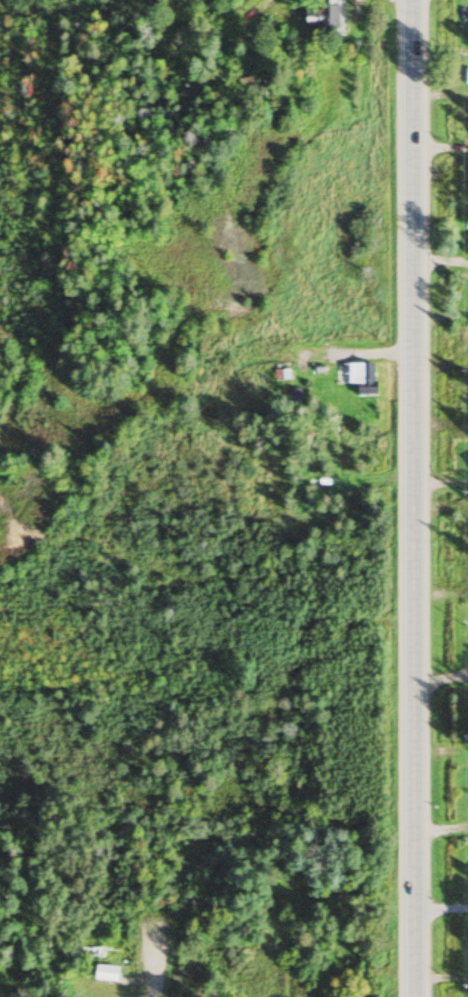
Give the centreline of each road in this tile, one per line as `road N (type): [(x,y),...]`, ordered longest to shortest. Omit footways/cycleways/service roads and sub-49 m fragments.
road 1 (primary): [(414,996),(411,0)]

